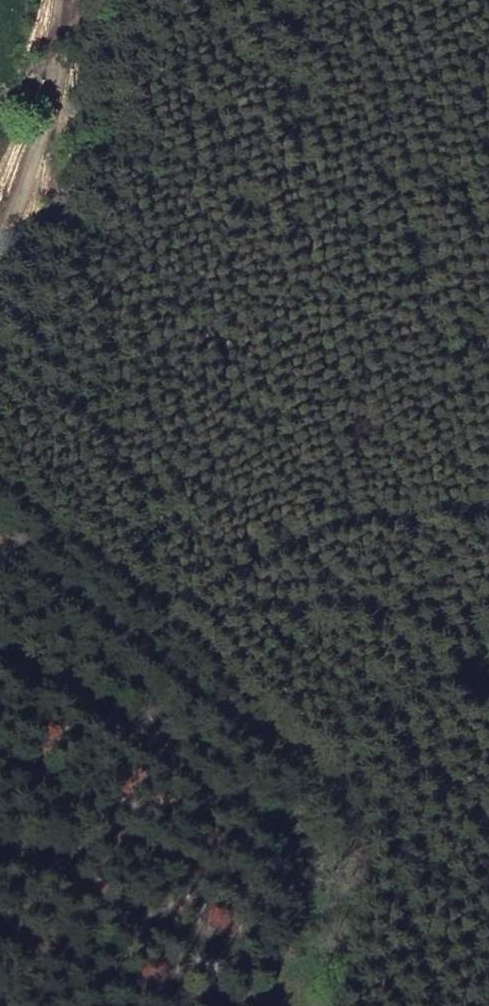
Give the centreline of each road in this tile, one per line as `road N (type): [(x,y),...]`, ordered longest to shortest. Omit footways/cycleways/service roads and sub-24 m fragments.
road 1 (track): [(0,221),(25,168),(72,0)]

